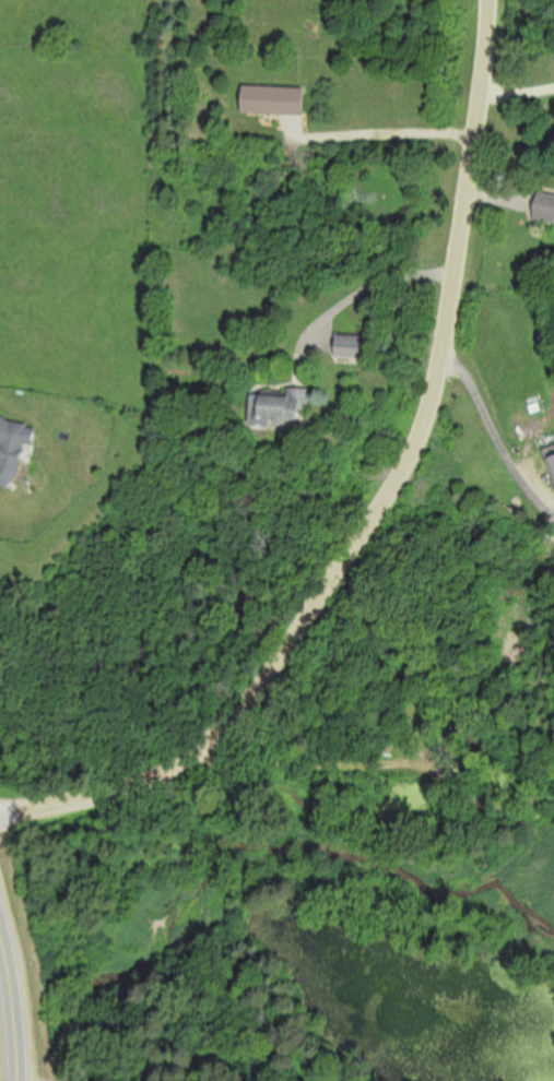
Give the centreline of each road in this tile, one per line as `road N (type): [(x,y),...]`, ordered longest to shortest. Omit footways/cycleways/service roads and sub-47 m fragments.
road 1 (residential): [(0,808),(75,815),(161,789),(222,756),(400,511),(440,401),(493,0)]
road 2 (residential): [(222,756),(553,790)]
road 3 (tertiary): [(23,1080),(22,978),(0,885)]

